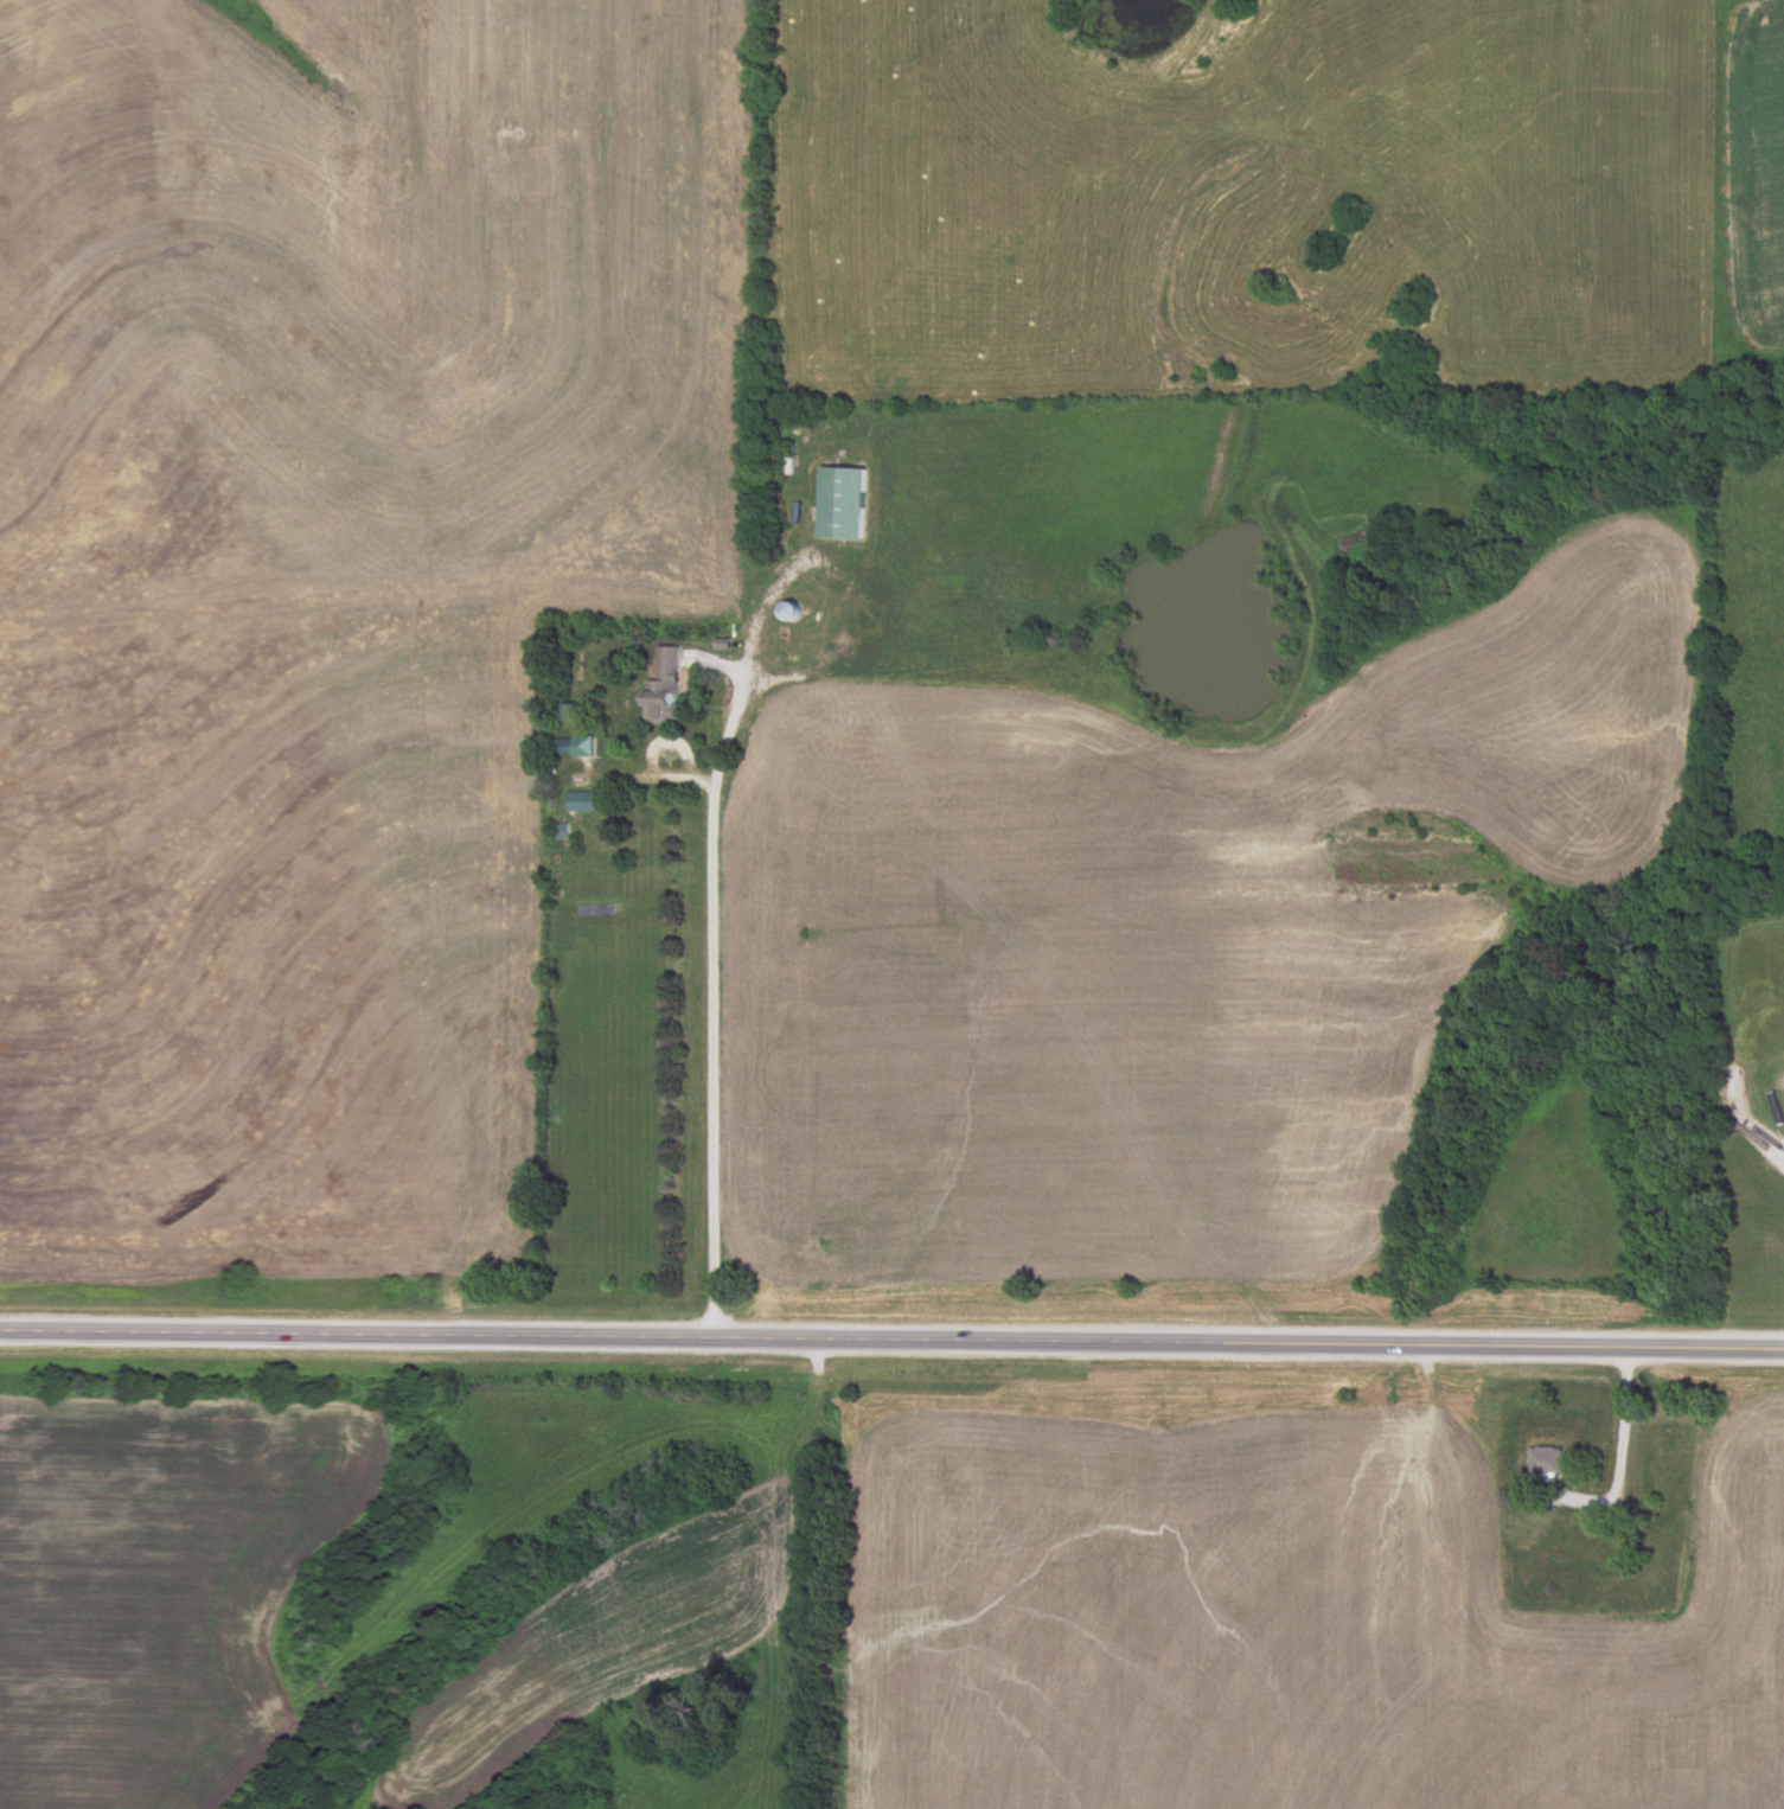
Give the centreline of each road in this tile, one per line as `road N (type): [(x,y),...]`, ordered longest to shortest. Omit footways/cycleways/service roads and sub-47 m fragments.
road 1 (tertiary): [(0,1326),(1783,1349)]

